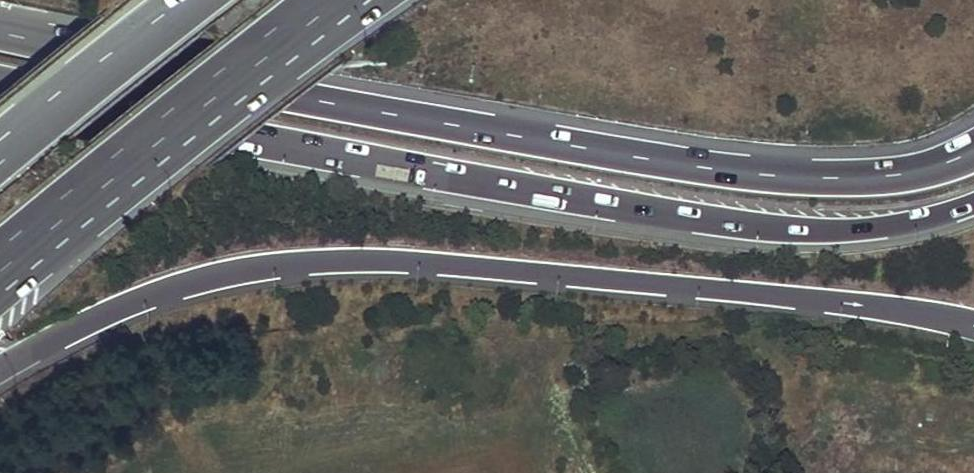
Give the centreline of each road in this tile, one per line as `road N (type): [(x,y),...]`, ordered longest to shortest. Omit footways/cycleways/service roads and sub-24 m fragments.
road 1 (motorway): [(973,150),(899,174),(739,173),(170,72),(0,33)]
road 2 (motorway): [(0,85),(265,142),(725,225),(853,231),(973,205)]
road 3 (motorway): [(0,370),(150,295),(229,273),(308,264),(489,268),(944,320)]
road 4 (motorway): [(0,270),(265,49)]
road 5 (motorway): [(188,0),(0,152)]

